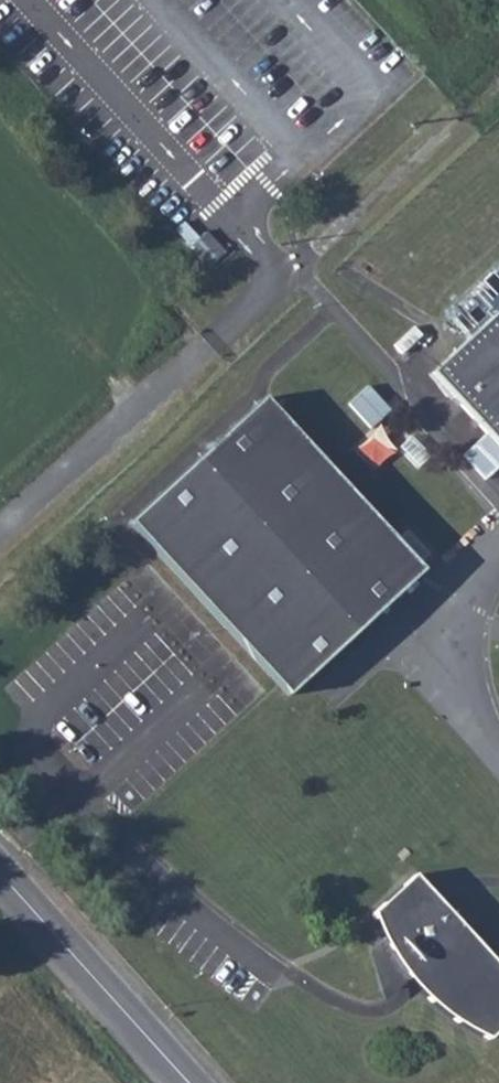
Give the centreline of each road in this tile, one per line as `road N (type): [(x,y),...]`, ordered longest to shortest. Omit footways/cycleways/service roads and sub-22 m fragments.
road 1 (unclassified): [(301,266),(0,529)]
road 2 (unclassified): [(187,1082),(0,875)]
road 3 (track): [(301,266),(498,82)]
road 4 (unclassified): [(498,751),(454,695),(445,637),(465,585),(498,544)]

